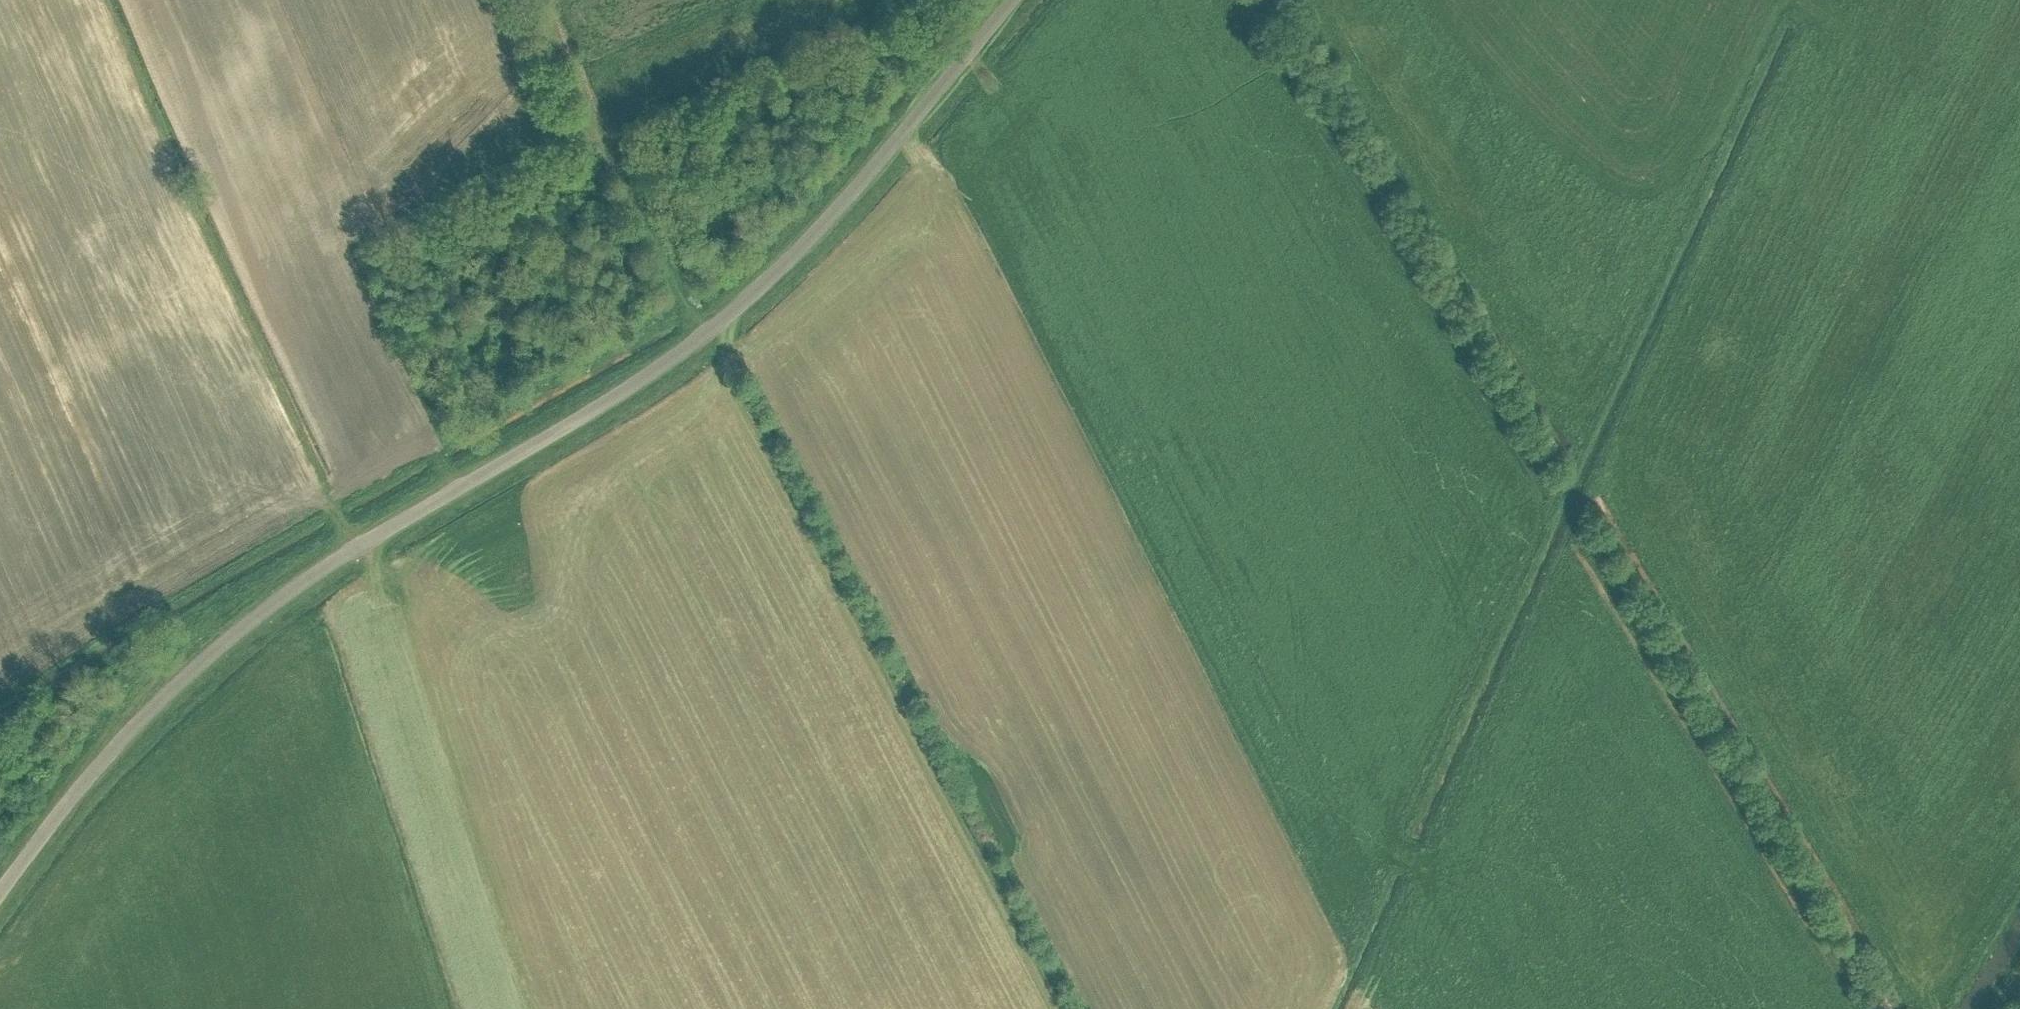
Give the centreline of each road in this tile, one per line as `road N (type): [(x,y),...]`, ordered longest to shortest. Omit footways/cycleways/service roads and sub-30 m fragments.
road 1 (unclassified): [(0,893),(80,782),(194,668),(318,571),(648,375),(779,271),(1009,0)]

